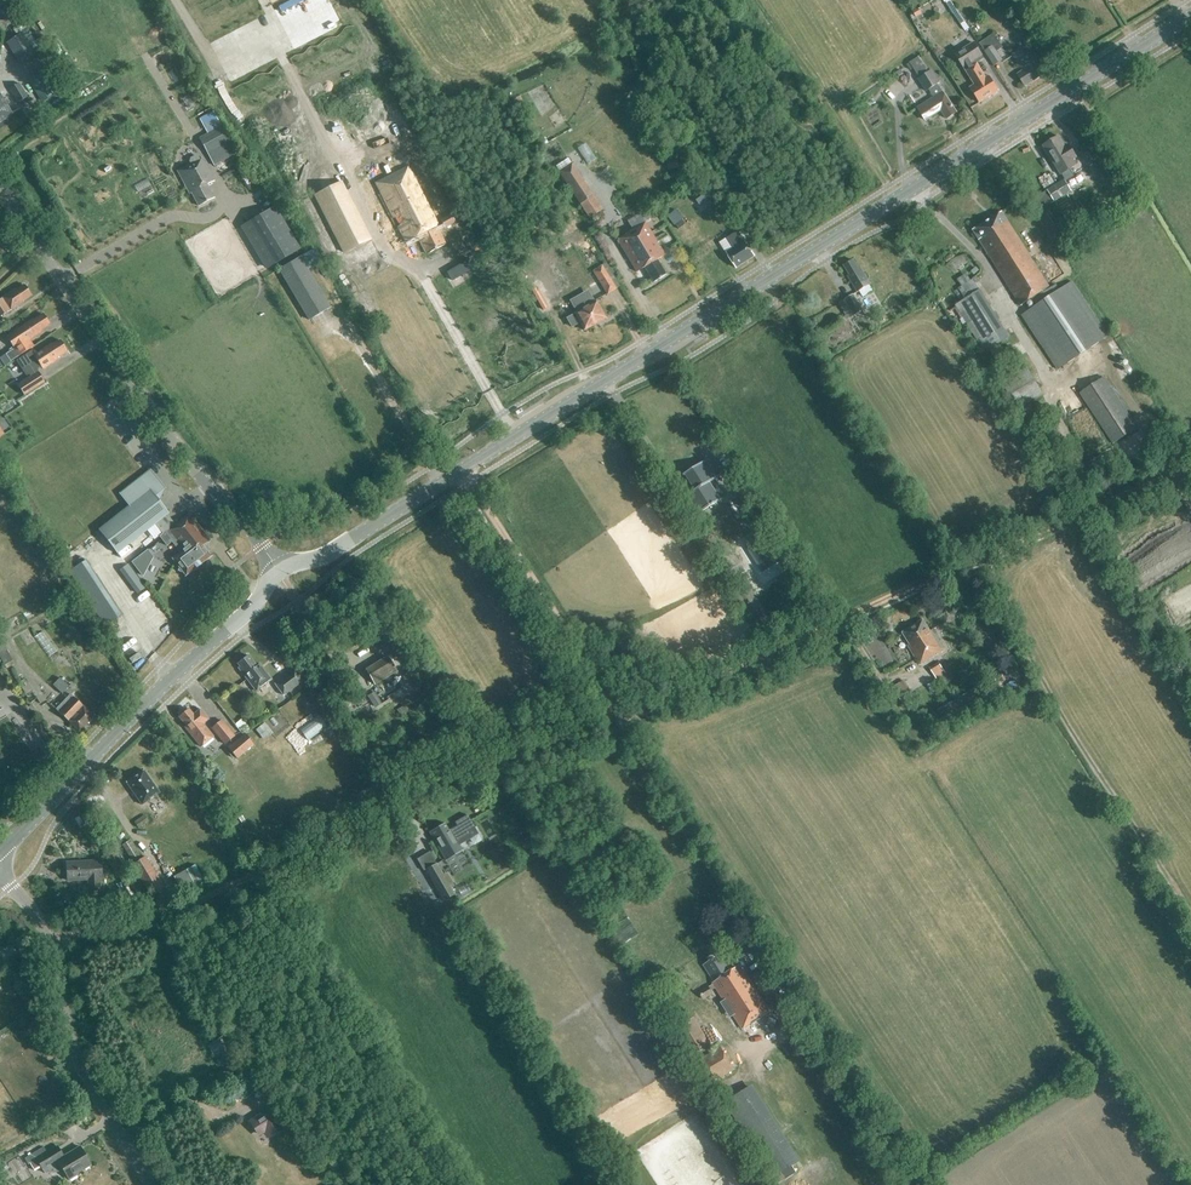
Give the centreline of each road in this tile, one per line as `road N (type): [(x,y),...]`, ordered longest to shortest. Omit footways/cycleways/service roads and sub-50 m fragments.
road 1 (track): [(1190,466),(151,921),(52,942)]
road 2 (primary): [(280,571),(330,552),(1190,16)]
road 3 (track): [(463,471),(761,933),(762,951)]
road 4 (tertiary): [(280,571),(170,436),(0,189)]
road 5 (primary): [(0,853),(255,605),(280,571)]
road 6 (unclassified): [(148,1184),(68,1040),(47,930),(0,874)]

